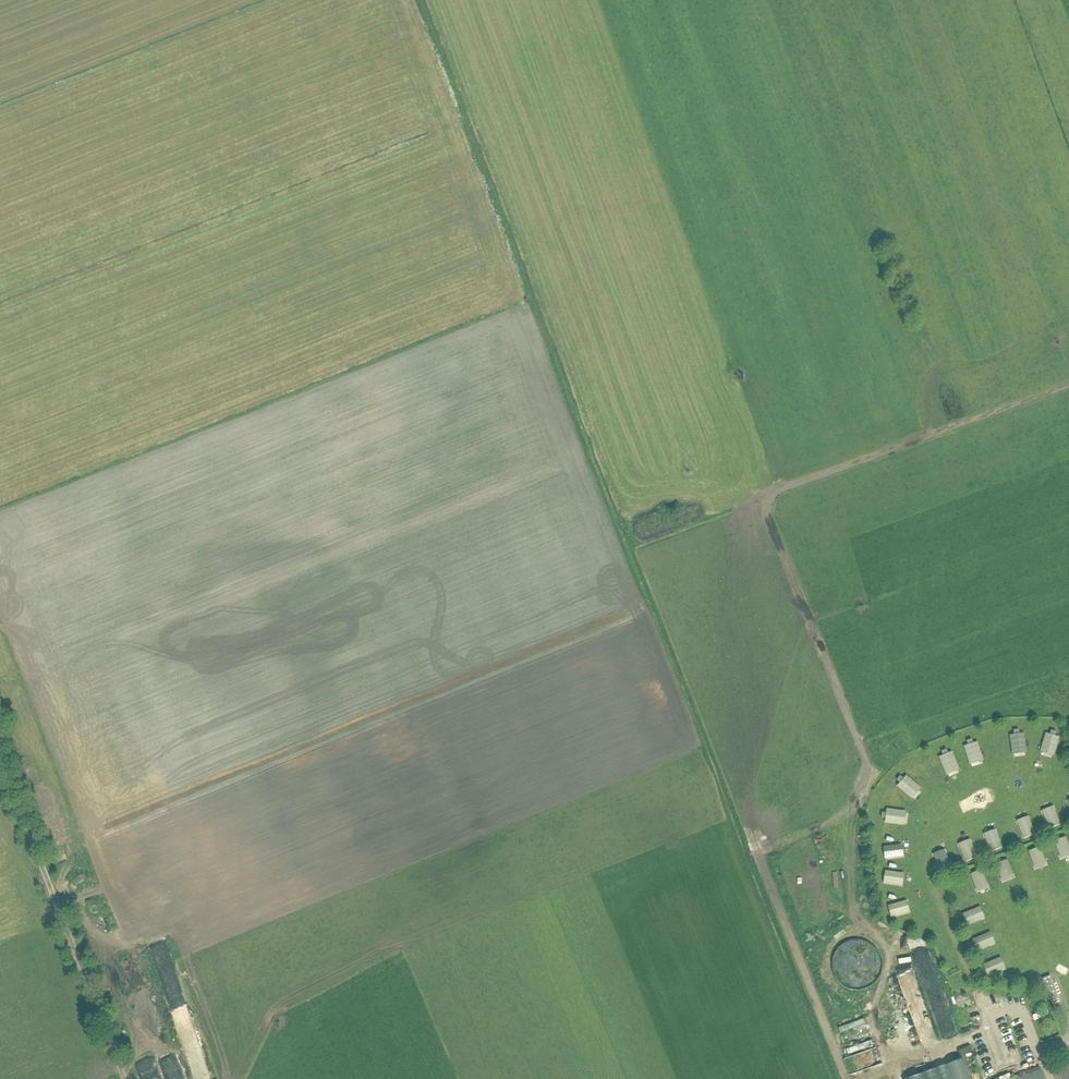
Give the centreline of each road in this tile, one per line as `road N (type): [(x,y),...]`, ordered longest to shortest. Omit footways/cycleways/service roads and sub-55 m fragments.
road 1 (track): [(1068,386),(768,496),(766,503),(869,763),(852,809),(768,853),(845,1078)]
road 2 (track): [(126,1078),(0,751)]
road 3 (track): [(922,848),(976,990)]

